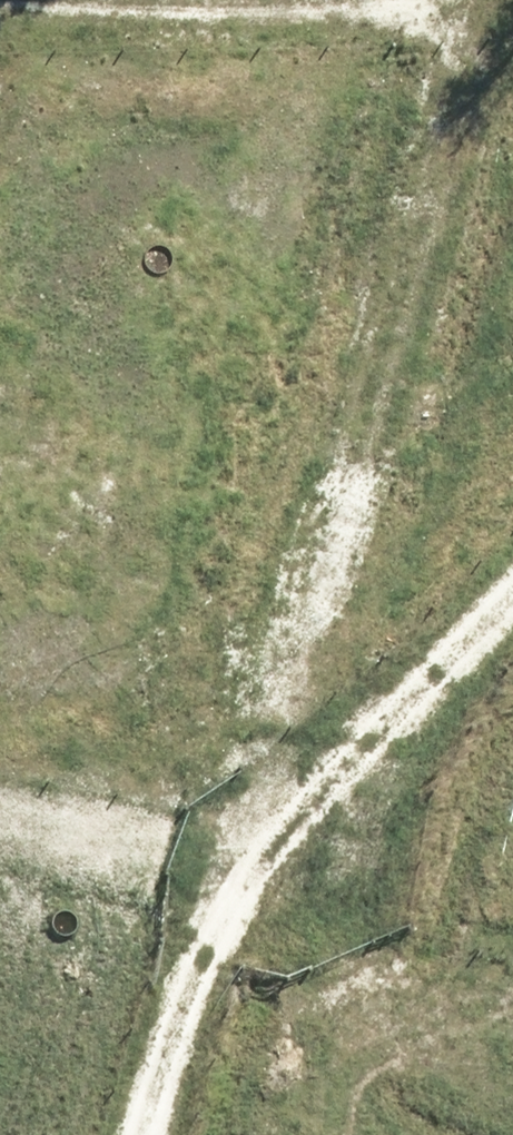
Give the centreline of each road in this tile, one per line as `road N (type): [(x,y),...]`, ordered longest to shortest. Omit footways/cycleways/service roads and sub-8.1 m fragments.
road 1 (track): [(512,596),(245,874),(494,0)]
road 2 (track): [(245,874),(161,1134)]
road 3 (track): [(490,12),(257,0)]

